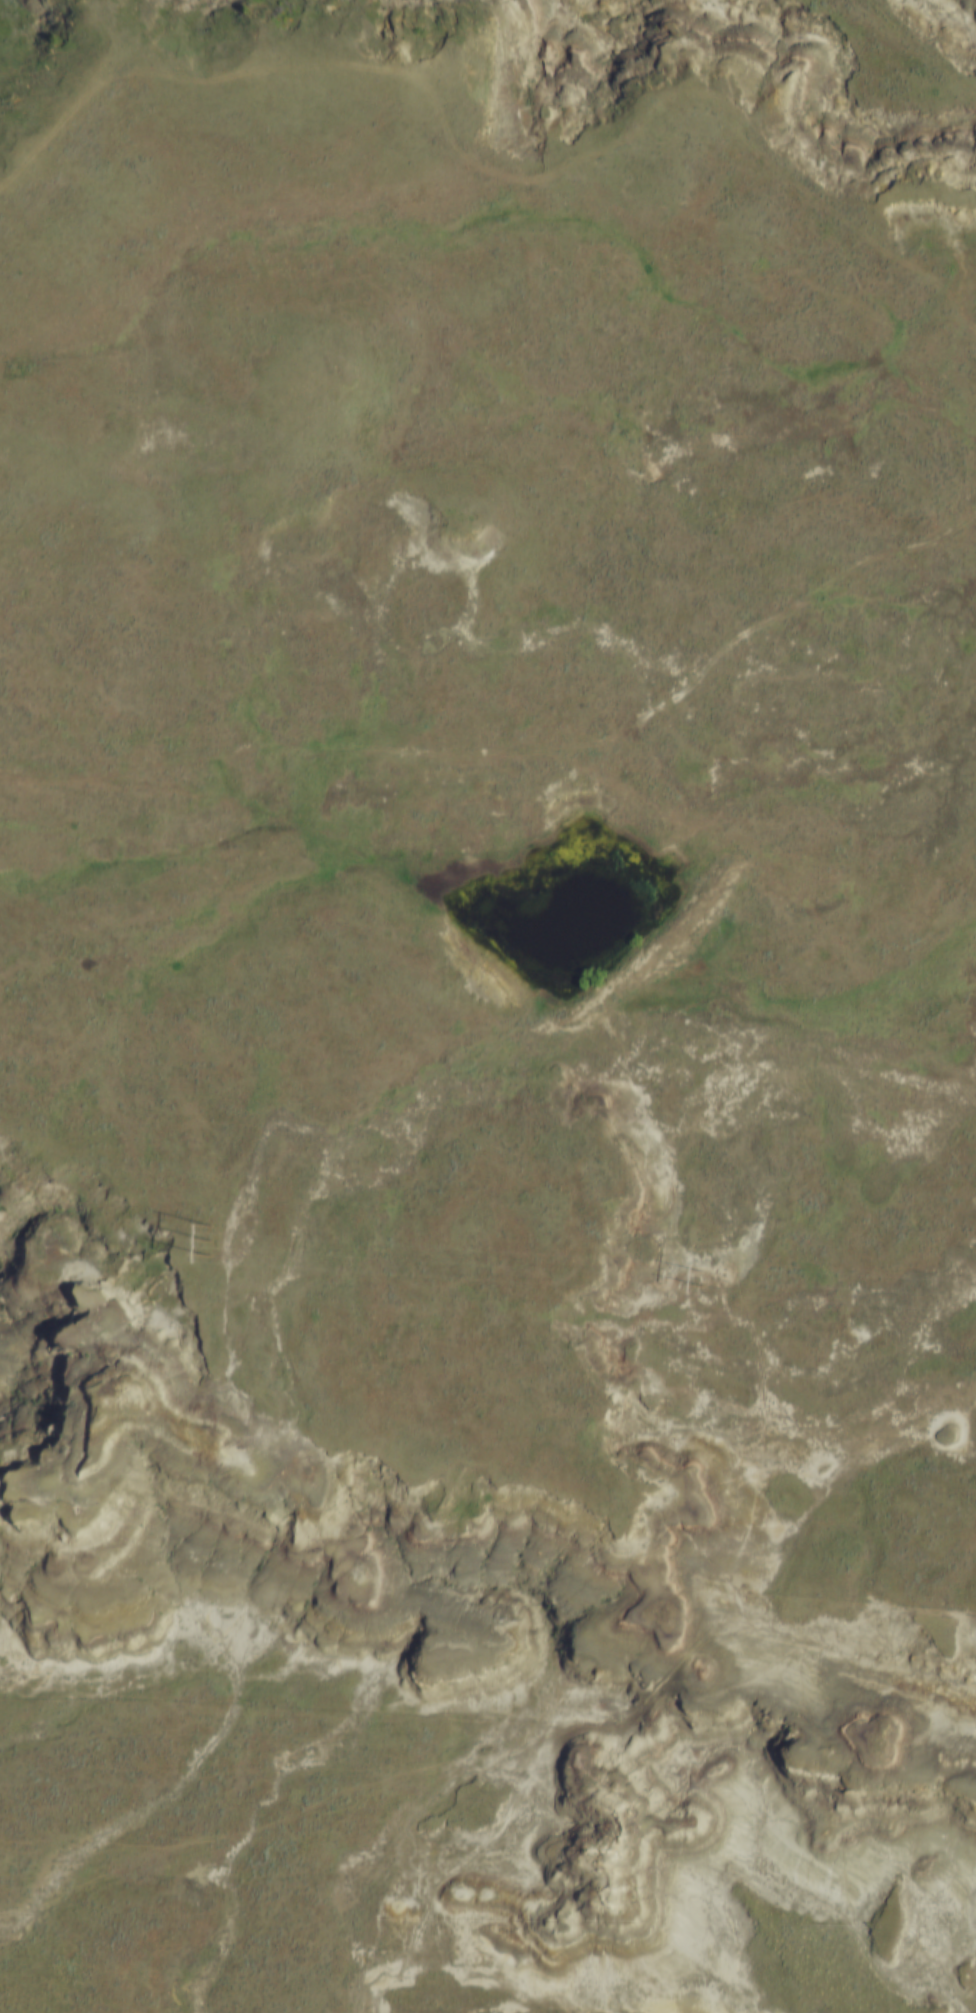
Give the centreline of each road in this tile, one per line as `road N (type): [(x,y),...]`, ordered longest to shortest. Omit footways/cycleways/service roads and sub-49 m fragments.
road 1 (track): [(975,518),(936,542),(875,553),(610,739),(557,750),(234,749),(106,777),(0,772)]

